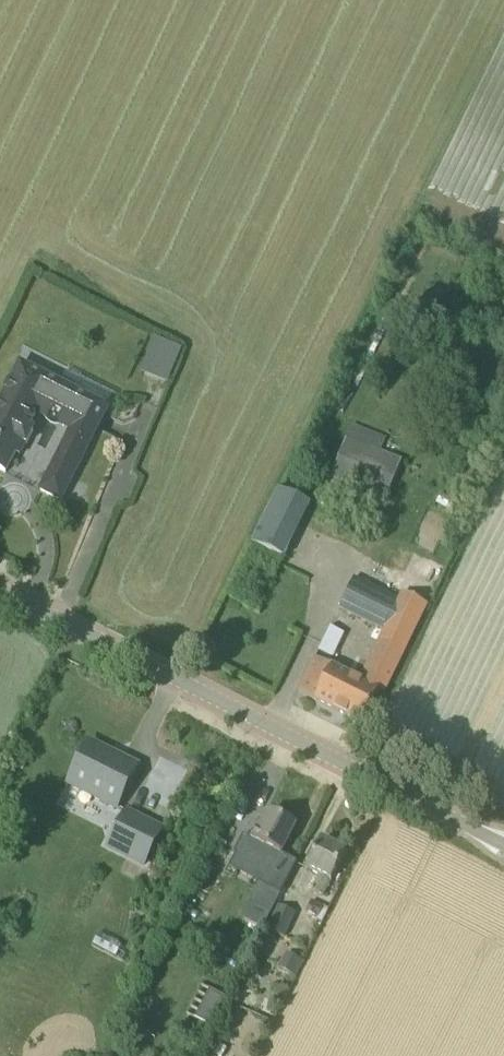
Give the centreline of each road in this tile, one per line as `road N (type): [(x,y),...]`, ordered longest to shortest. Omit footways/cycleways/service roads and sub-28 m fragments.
road 1 (tertiary): [(503,842),(0,587)]

